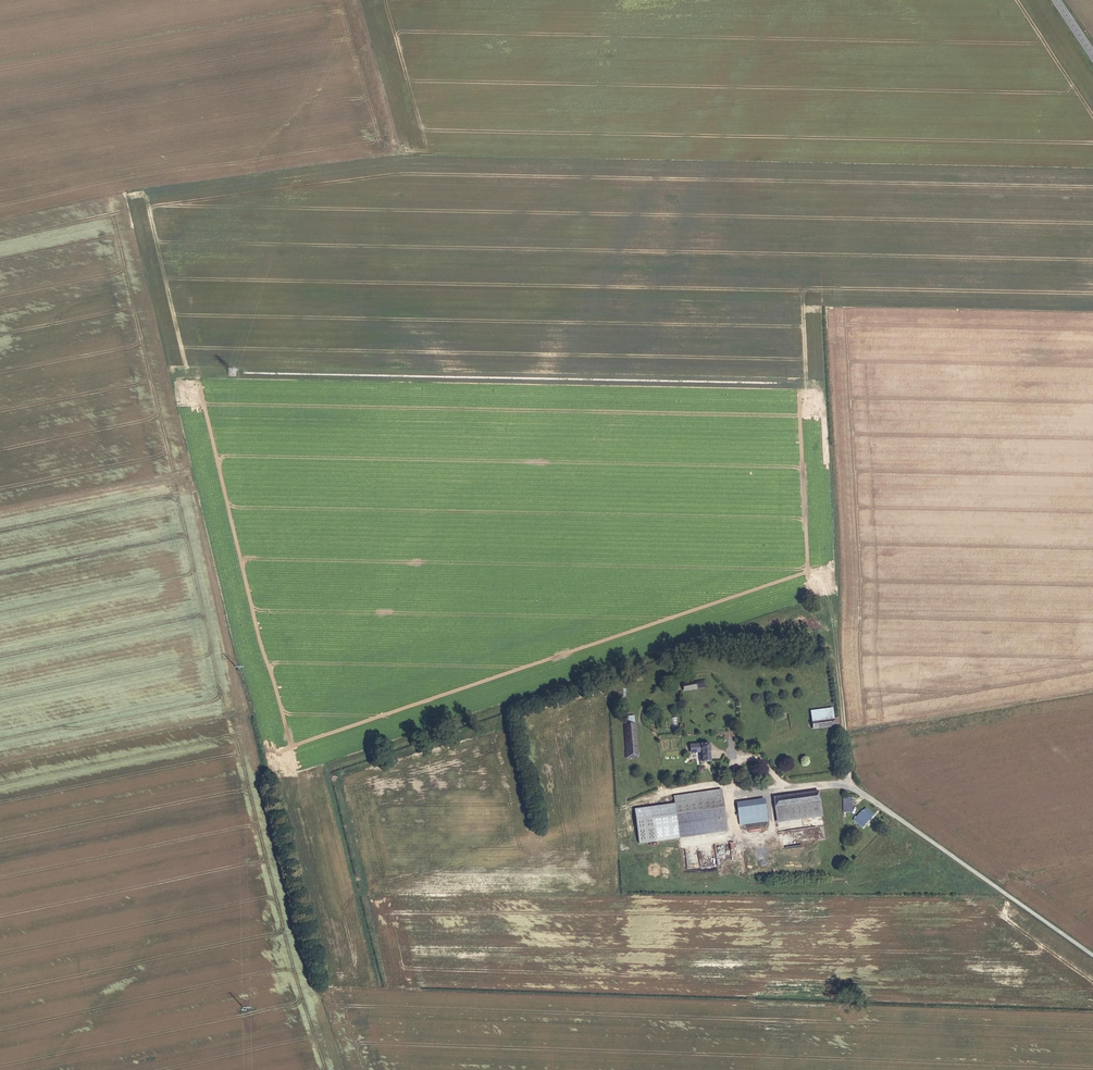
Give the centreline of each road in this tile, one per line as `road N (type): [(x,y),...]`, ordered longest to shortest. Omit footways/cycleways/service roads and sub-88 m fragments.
road 1 (unclassified): [(1092,955),(844,783),(730,793)]

